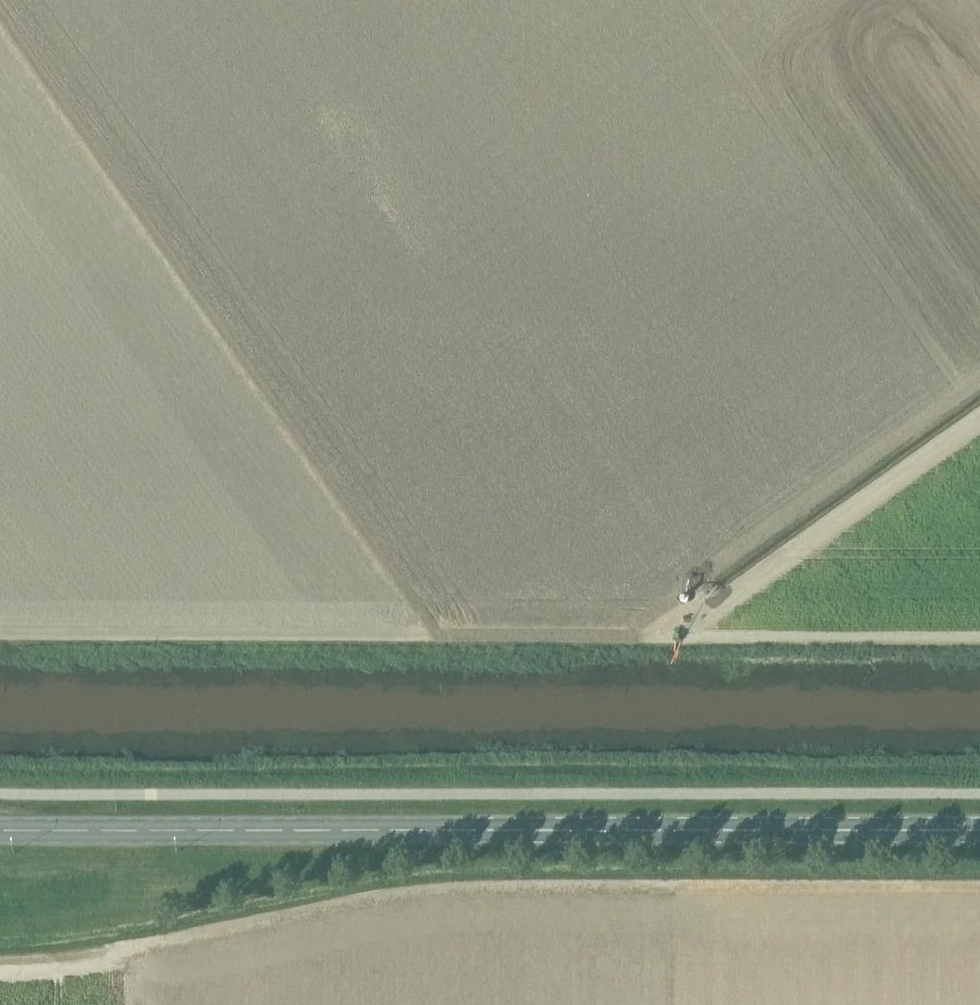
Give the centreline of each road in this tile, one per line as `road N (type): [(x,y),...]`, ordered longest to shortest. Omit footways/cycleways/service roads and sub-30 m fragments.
road 1 (secondary): [(979,830),(0,830)]

